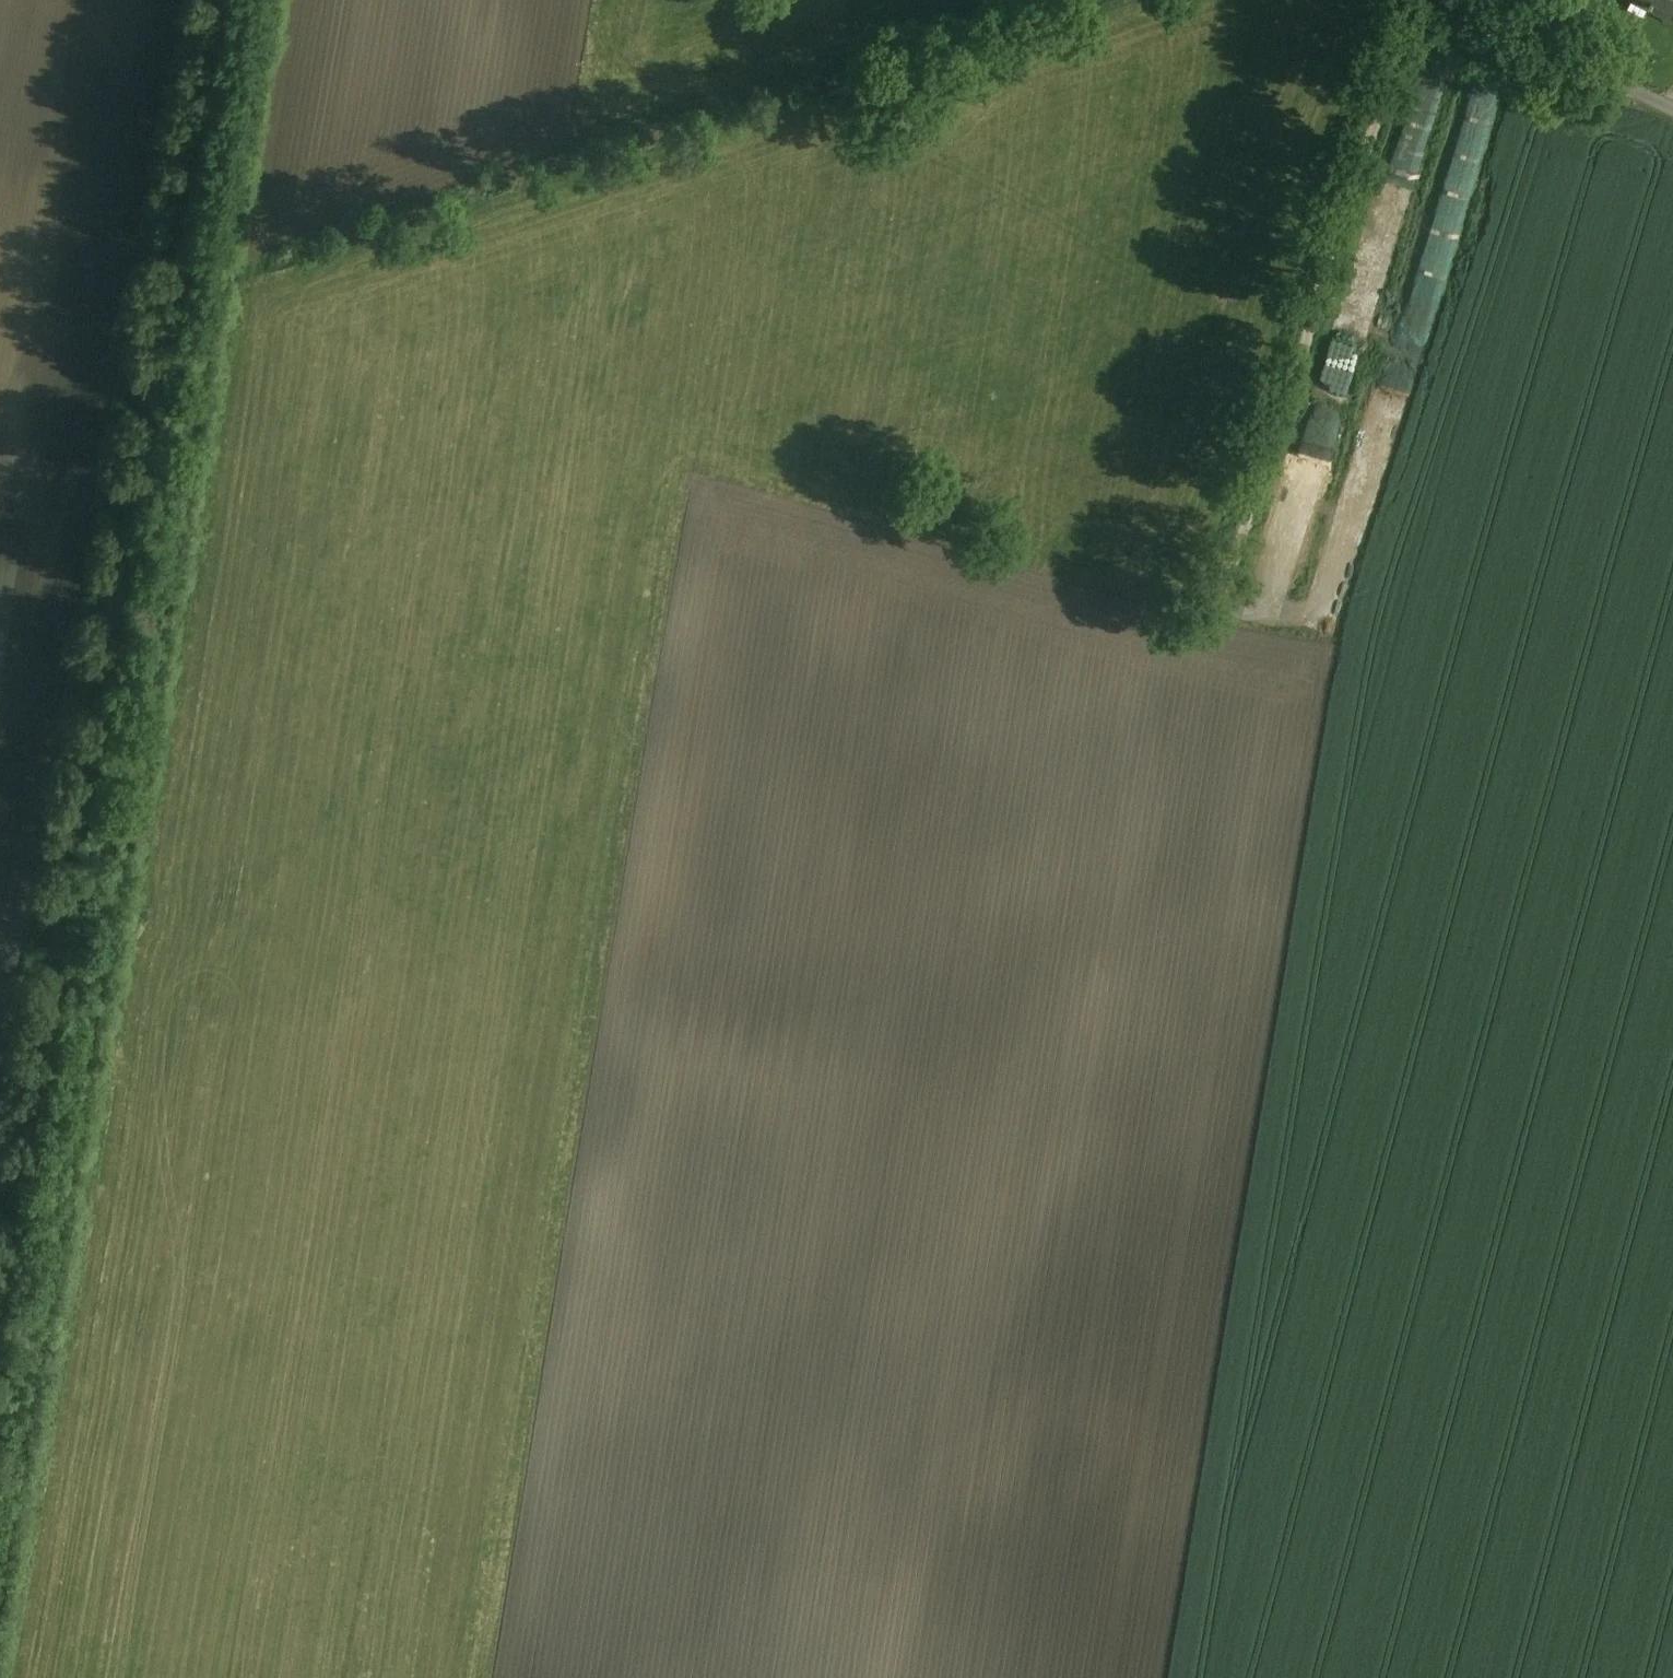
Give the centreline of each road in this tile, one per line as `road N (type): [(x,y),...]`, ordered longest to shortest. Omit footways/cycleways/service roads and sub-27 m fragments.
road 1 (unclassified): [(0,1279),(209,0)]

